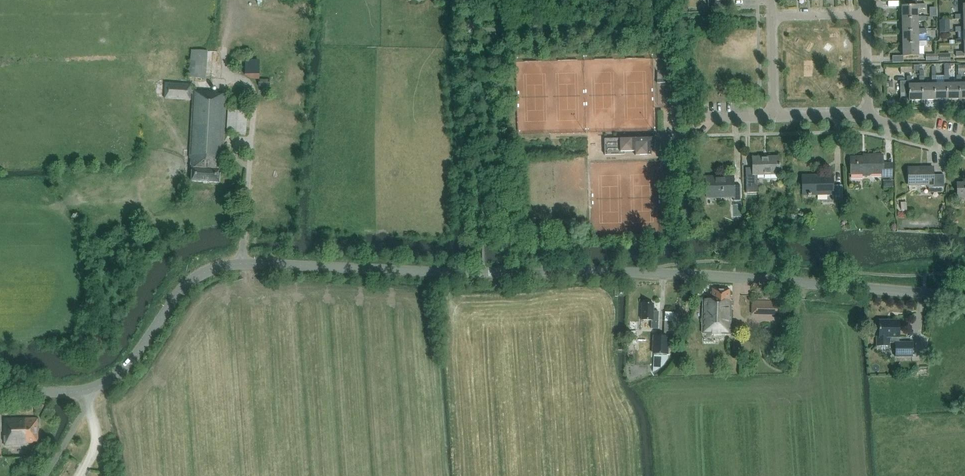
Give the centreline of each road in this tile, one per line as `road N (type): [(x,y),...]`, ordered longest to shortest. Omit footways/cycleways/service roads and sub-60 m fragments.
road 1 (tertiary): [(85,390),(125,368),(185,286),(228,265),(665,274),(964,297)]

